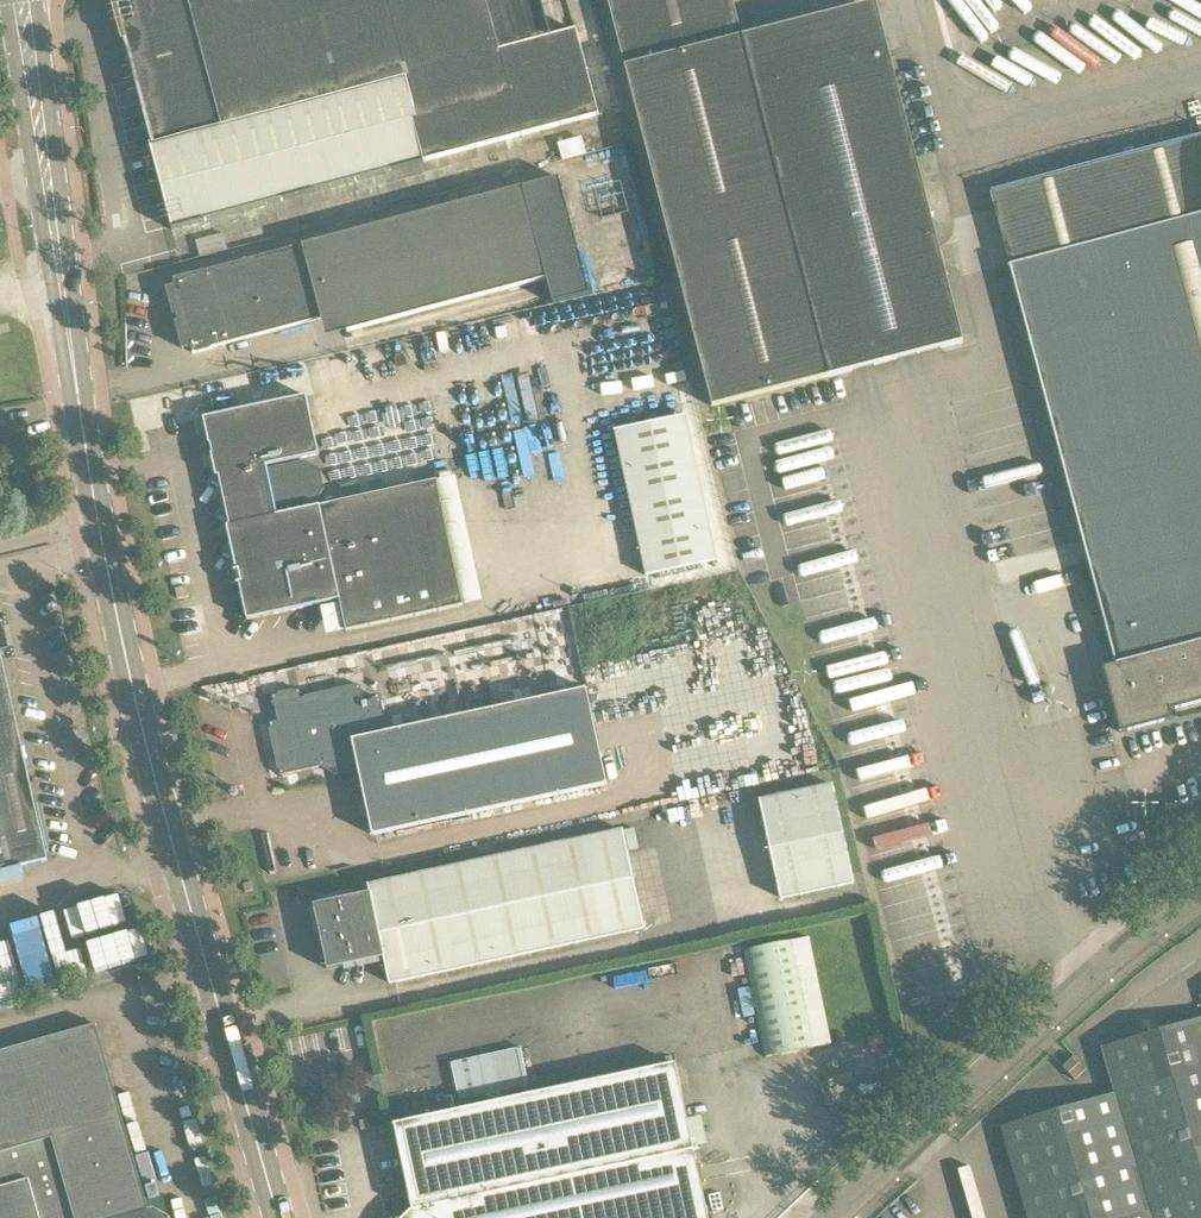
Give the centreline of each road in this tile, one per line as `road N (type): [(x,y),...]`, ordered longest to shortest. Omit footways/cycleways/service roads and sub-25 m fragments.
road 1 (tertiary): [(275,1217),(117,654),(73,364)]
road 2 (unclassified): [(832,1217),(1141,930),(1200,890)]
road 3 (tertiary): [(5,0),(56,333),(73,364)]
road 4 (tertiary): [(73,364),(77,328),(38,0)]

